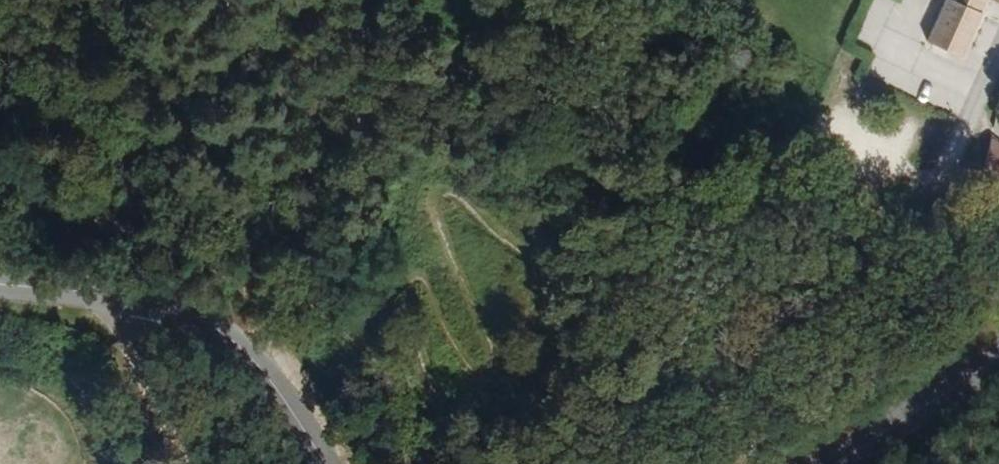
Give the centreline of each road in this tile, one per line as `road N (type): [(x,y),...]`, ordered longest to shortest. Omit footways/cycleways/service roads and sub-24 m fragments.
road 1 (track): [(645,0),(759,108),(879,175),(937,191)]
road 2 (secondary): [(94,298),(152,305),(232,343),(272,384),(319,463)]
road 3 (secondary): [(822,463),(998,356)]
road 4 (residential): [(175,463),(94,298)]
road 5 (residential): [(998,58),(937,191)]

